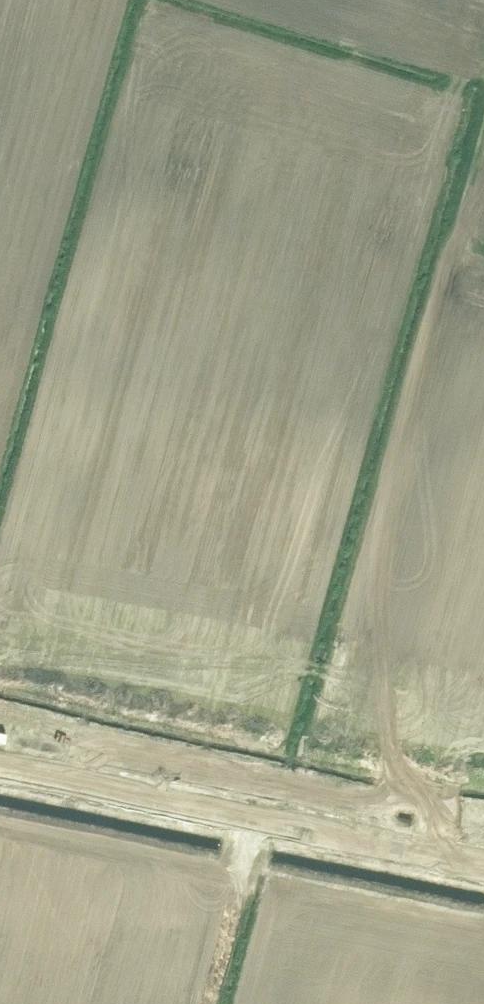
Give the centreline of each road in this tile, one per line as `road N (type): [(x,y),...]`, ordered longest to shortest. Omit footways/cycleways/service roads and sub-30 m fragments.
road 1 (unclassified): [(0,768),(483,867)]

